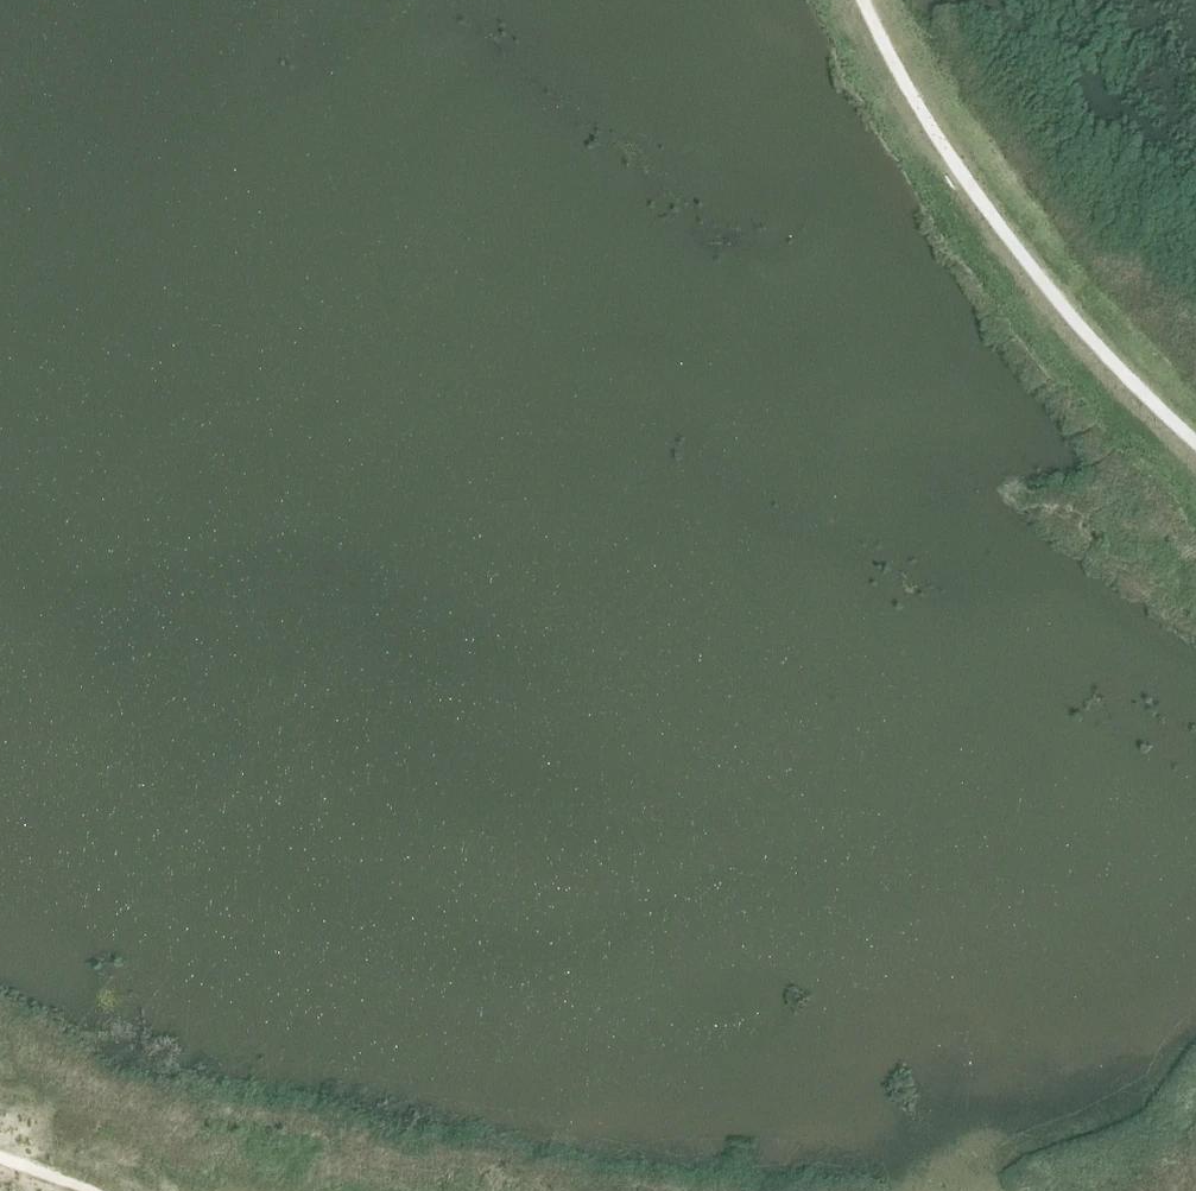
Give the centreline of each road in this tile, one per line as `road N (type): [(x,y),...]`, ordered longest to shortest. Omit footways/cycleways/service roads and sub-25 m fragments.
road 1 (track): [(1195,442),(1101,350),(1033,267),(940,142),(865,0)]

